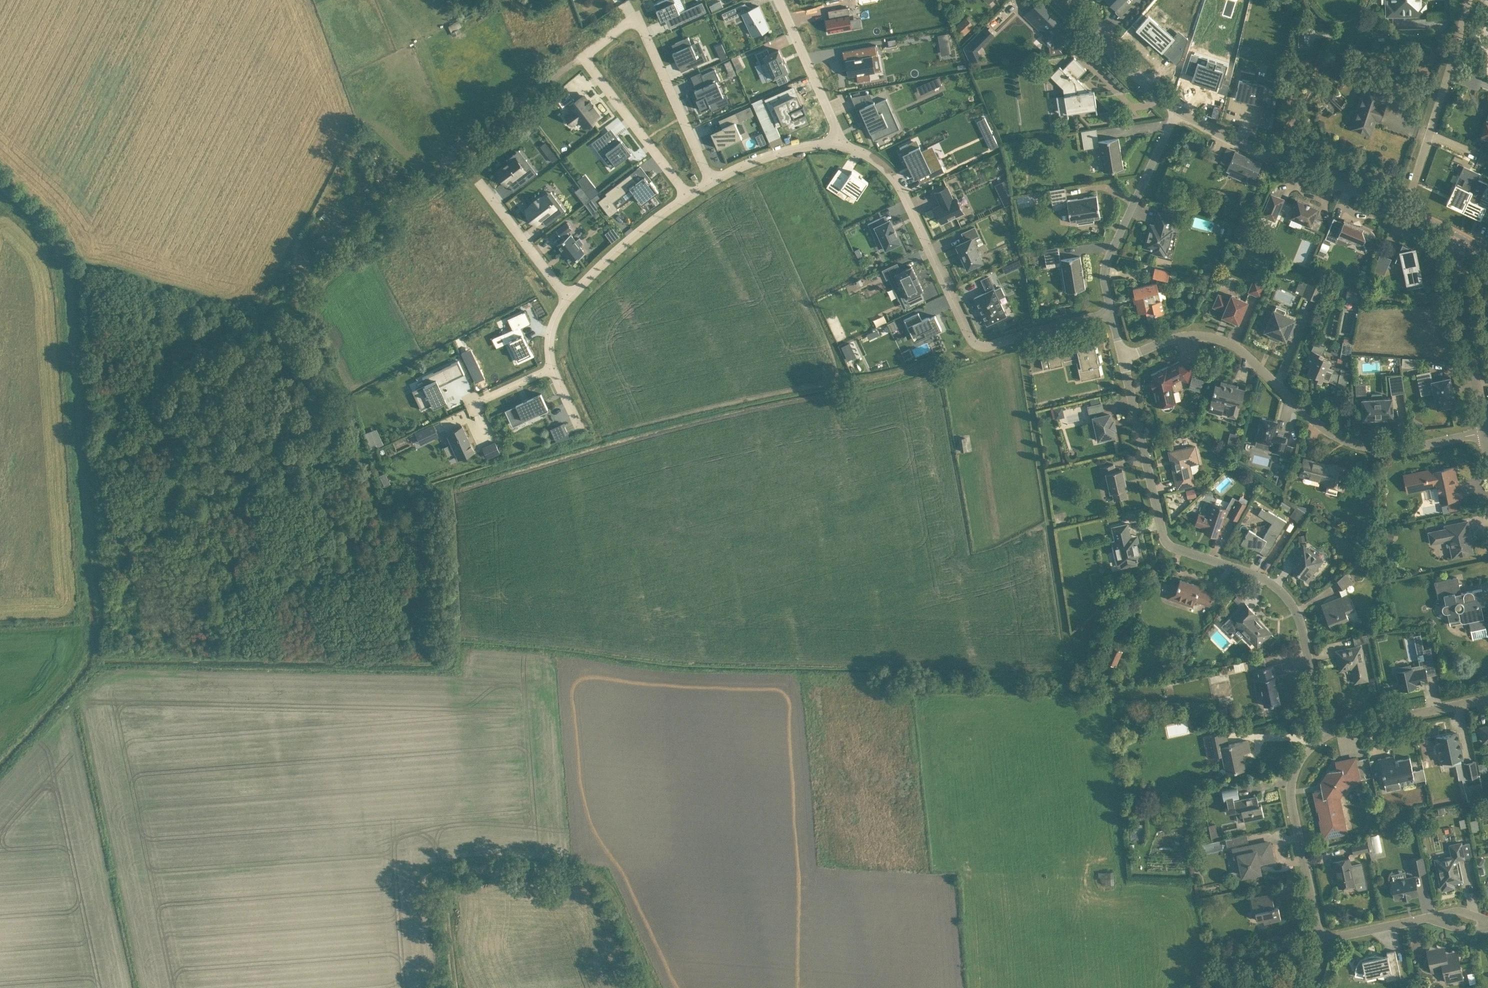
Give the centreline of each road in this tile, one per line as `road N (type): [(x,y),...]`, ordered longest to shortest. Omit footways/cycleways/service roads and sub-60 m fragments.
road 1 (track): [(581,55),(483,130),(296,298),(348,401),(376,493),(389,500),(767,395),(869,382),(977,344)]
road 2 (residential): [(1325,732),(1290,600),(1267,580),(1163,539),(1123,356)]
road 3 (residential): [(712,180),(638,16),(581,55),(690,194)]
road 4 (residential): [(1485,431),(1376,448),(1313,420),(1218,338),(1189,335),(1123,356)]
road 5 (residential): [(1112,313),(977,344),(890,173),(838,144)]
road 6 (tertiary): [(1405,211),(1234,139),(1178,107)]
road 7 (residential): [(1112,313),(1104,269),(1178,107)]
road 8 (residential): [(1322,939),(1291,797),(1296,768),(1325,732)]
road 9 (unclassified): [(1485,431),(1456,291),(1461,235)]
road 10 (residential): [(1325,732),(1487,699)]
road 11 (residential): [(1405,211),(1454,55)]
road 12 (residential): [(690,194),(569,298)]
road 13 (tertiary): [(1178,107),(1061,0)]
road 14 (residential): [(780,0),(838,144)]
road 15 (residential): [(480,183),(569,298)]
road 16 (residential): [(838,144),(782,151),(712,180)]

